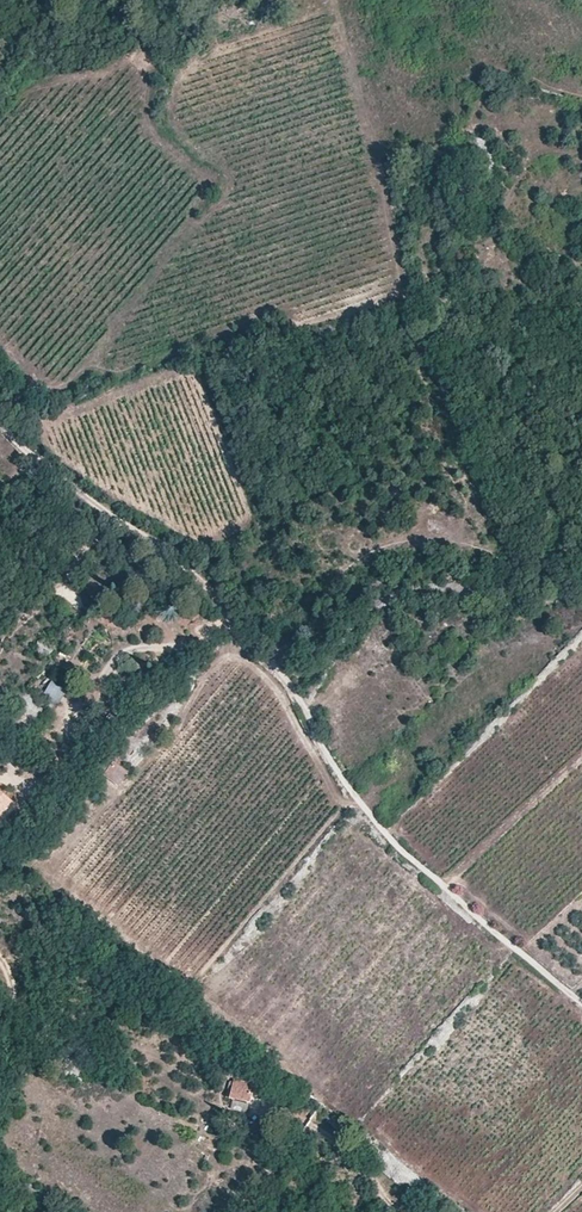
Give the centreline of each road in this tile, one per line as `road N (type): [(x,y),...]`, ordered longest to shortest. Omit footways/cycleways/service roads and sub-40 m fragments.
road 1 (track): [(581,1005),(458,908),(352,806),(228,581),(72,485),(0,425)]
road 2 (track): [(455,1211),(357,1137)]

